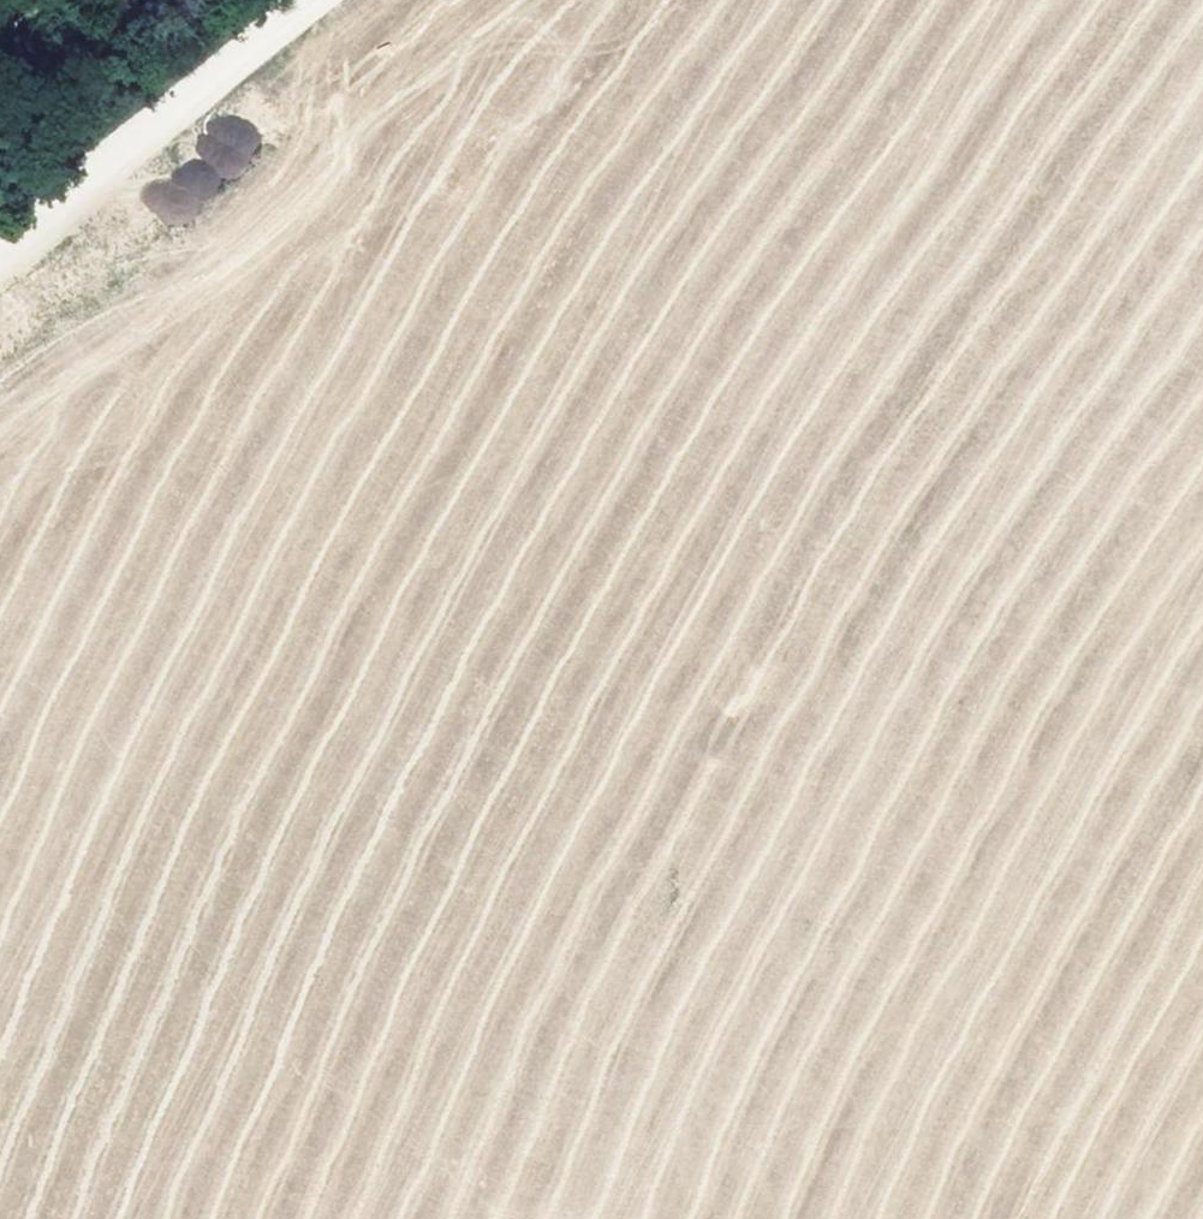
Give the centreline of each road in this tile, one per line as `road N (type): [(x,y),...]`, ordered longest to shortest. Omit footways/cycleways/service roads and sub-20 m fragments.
road 1 (track): [(0,258),(326,0)]

